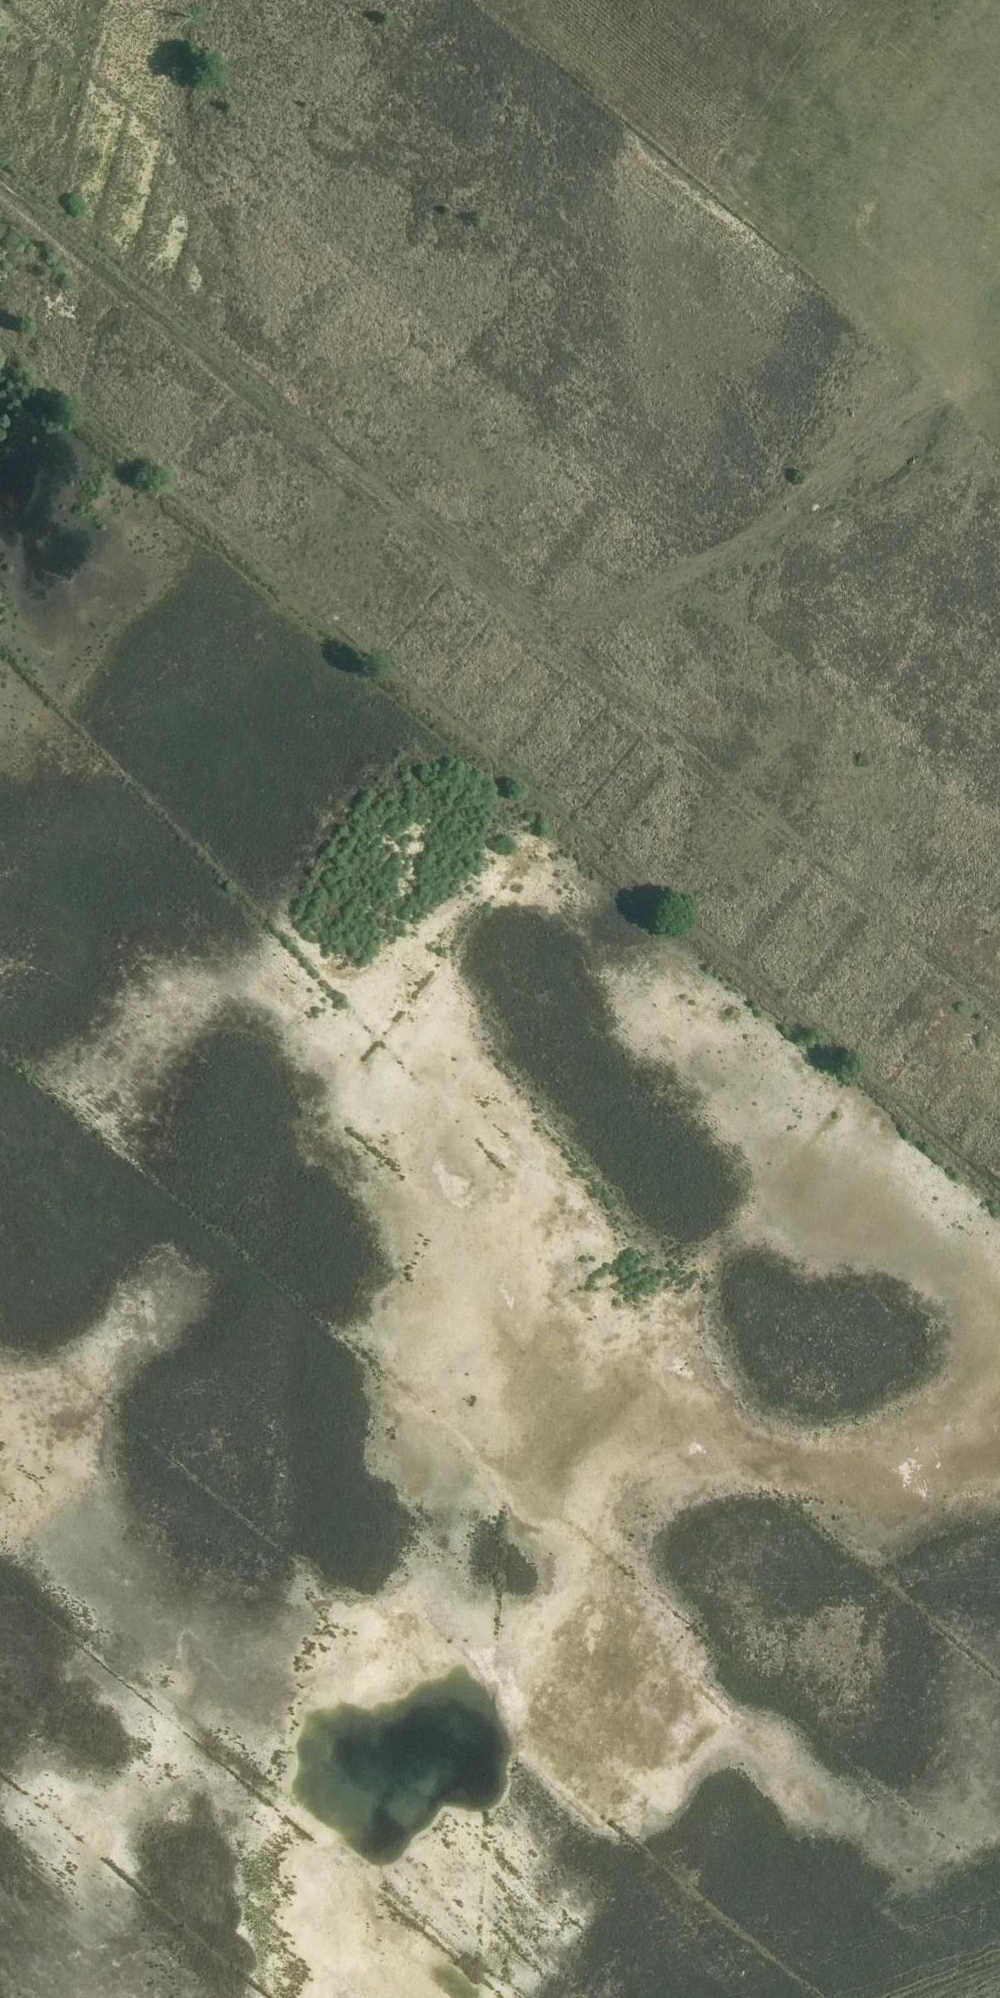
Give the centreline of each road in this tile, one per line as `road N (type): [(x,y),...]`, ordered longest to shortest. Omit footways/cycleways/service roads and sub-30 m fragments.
road 1 (track): [(0,184),(508,602),(579,613),(675,589),(797,513)]

